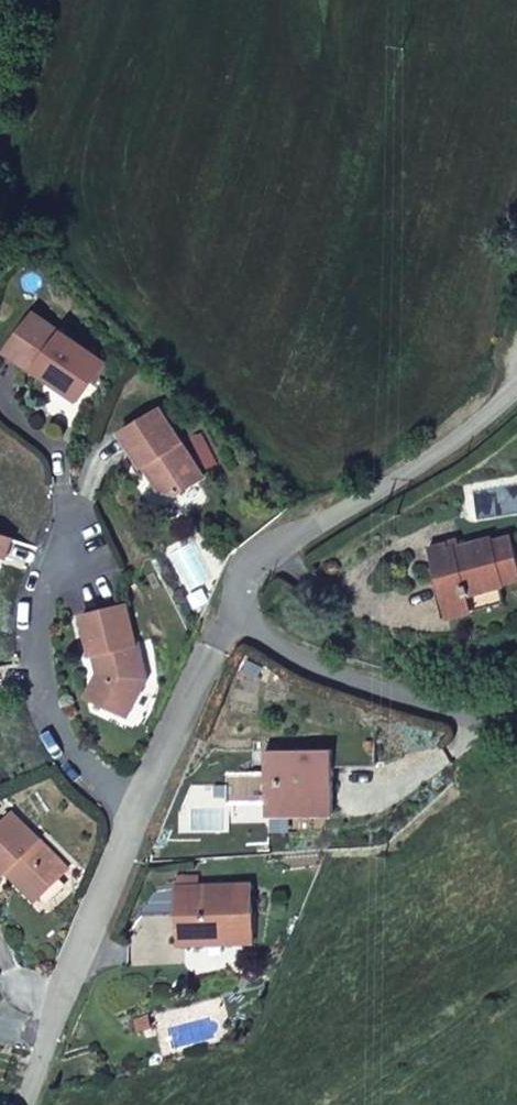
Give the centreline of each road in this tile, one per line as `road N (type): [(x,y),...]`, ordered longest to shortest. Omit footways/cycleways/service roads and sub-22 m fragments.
road 1 (residential): [(505,386),(469,435),(271,557),(232,617)]
road 2 (residential): [(79,534),(40,604),(35,666),(53,731),(92,778),(149,811)]
road 3 (residential): [(149,811),(23,1104)]
road 4 (residential): [(516,720),(362,692),(232,617)]
road 5 (residential): [(232,617),(149,811)]

